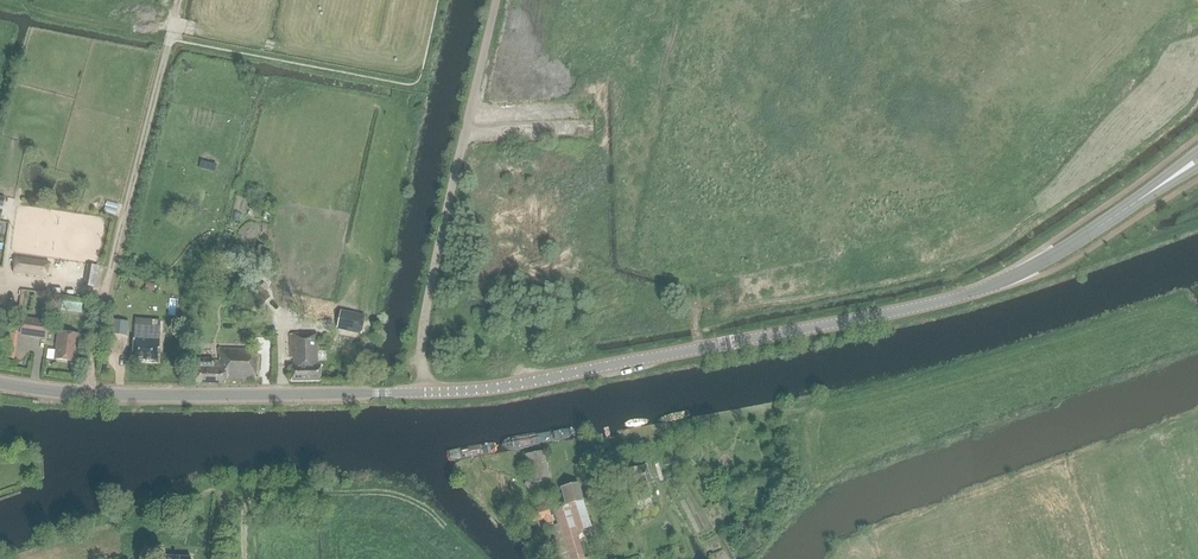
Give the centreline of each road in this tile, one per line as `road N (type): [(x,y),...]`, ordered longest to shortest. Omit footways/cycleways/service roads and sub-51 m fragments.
road 1 (tertiary): [(394,393),(503,388),(936,303),(1024,272),(1127,209)]
road 2 (track): [(421,392),(429,282),(495,0)]
road 3 (tertiary): [(394,393),(93,394),(0,383)]
road 4 (track): [(172,39),(105,293),(93,394)]
road 5 (track): [(245,558),(243,497),(382,493),(435,515),(481,558)]

